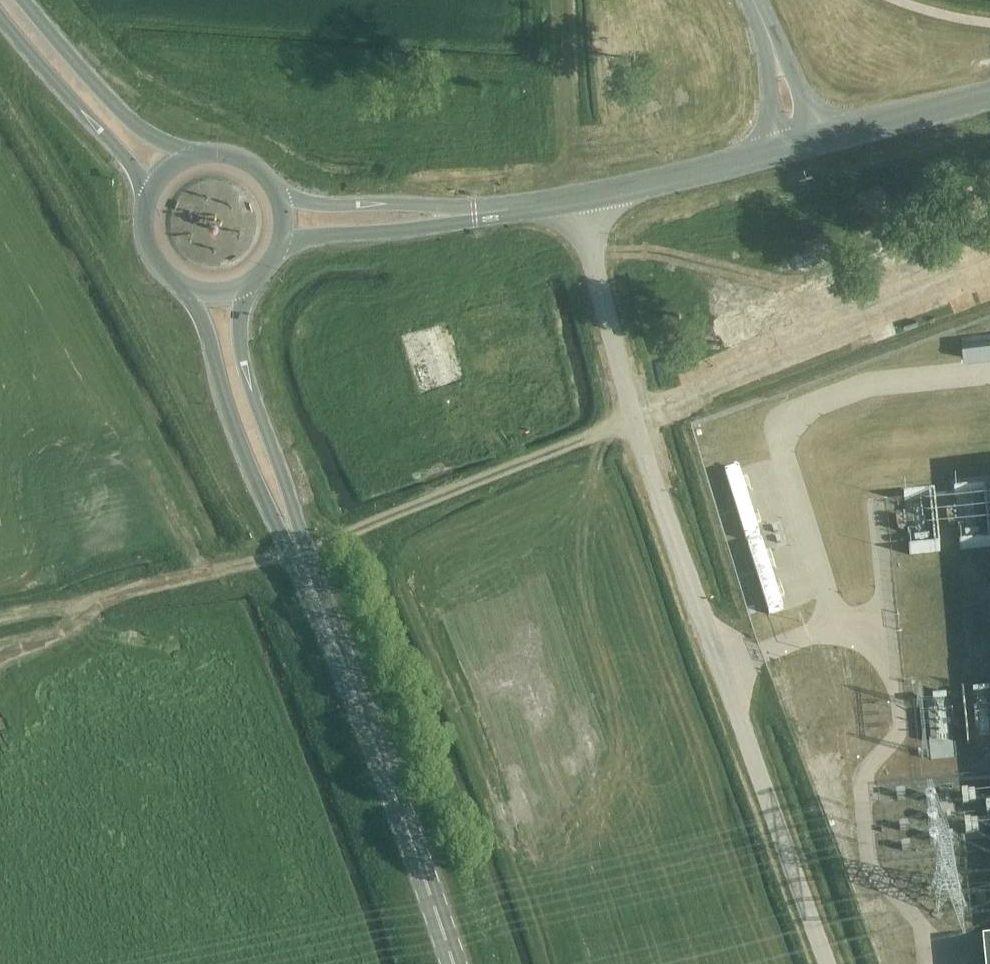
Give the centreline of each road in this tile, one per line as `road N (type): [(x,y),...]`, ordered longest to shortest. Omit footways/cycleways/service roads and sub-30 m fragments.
road 1 (unclassified): [(825,963),(634,420),(579,199)]
road 2 (track): [(0,615),(299,552),(634,420)]
road 3 (secondary): [(458,963),(299,552)]
road 4 (tertiary): [(579,199),(434,215),(285,219)]
road 5 (secondary): [(182,286),(209,337),(226,407),(263,498),(299,552)]
road 6 (secondary): [(299,552),(297,517),(241,355),(246,284)]
road 7 (secondary): [(166,171),(2,0)]
road 8 (tertiary): [(798,145),(579,199)]
road 9 (tertiary): [(989,95),(798,145)]
road 10 (secondary): [(285,219),(268,178),(229,155),(207,153),(166,171)]
road 11 (unclassified): [(798,145),(775,47),(751,0)]
road 12 (secondary): [(166,171),(142,223),(148,252),(182,286)]

